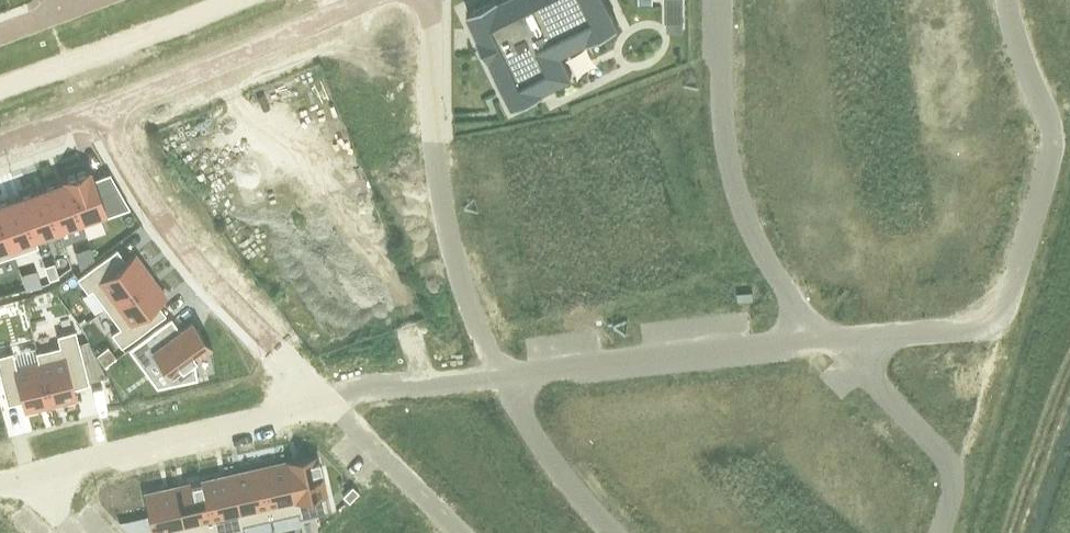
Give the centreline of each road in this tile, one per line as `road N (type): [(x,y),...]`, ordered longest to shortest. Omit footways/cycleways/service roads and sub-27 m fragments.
road 1 (residential): [(1010,0),(1056,134),(1015,292),(995,320),(971,329),(836,342)]
road 2 (residential): [(836,342),(790,301),(742,208),(724,132),(719,0)]
road 3 (residential): [(321,398),(195,260),(128,170),(102,111)]
road 4 (residential): [(836,342),(501,377)]
road 5 (residential): [(21,478),(225,435),(321,398)]
road 6 (residential): [(102,111),(364,4)]
road 7 (track): [(0,92),(236,0)]
road 8 (residential): [(432,147),(462,287),(501,377)]
road 9 (residential): [(944,532),(957,476),(944,452),(836,342)]
road 10 (residential): [(501,377),(524,422),(615,532)]
road 11 (residential): [(321,398),(456,532)]
road 12 (residential): [(501,377),(321,398)]
road 13 (residential): [(432,147),(429,0)]

